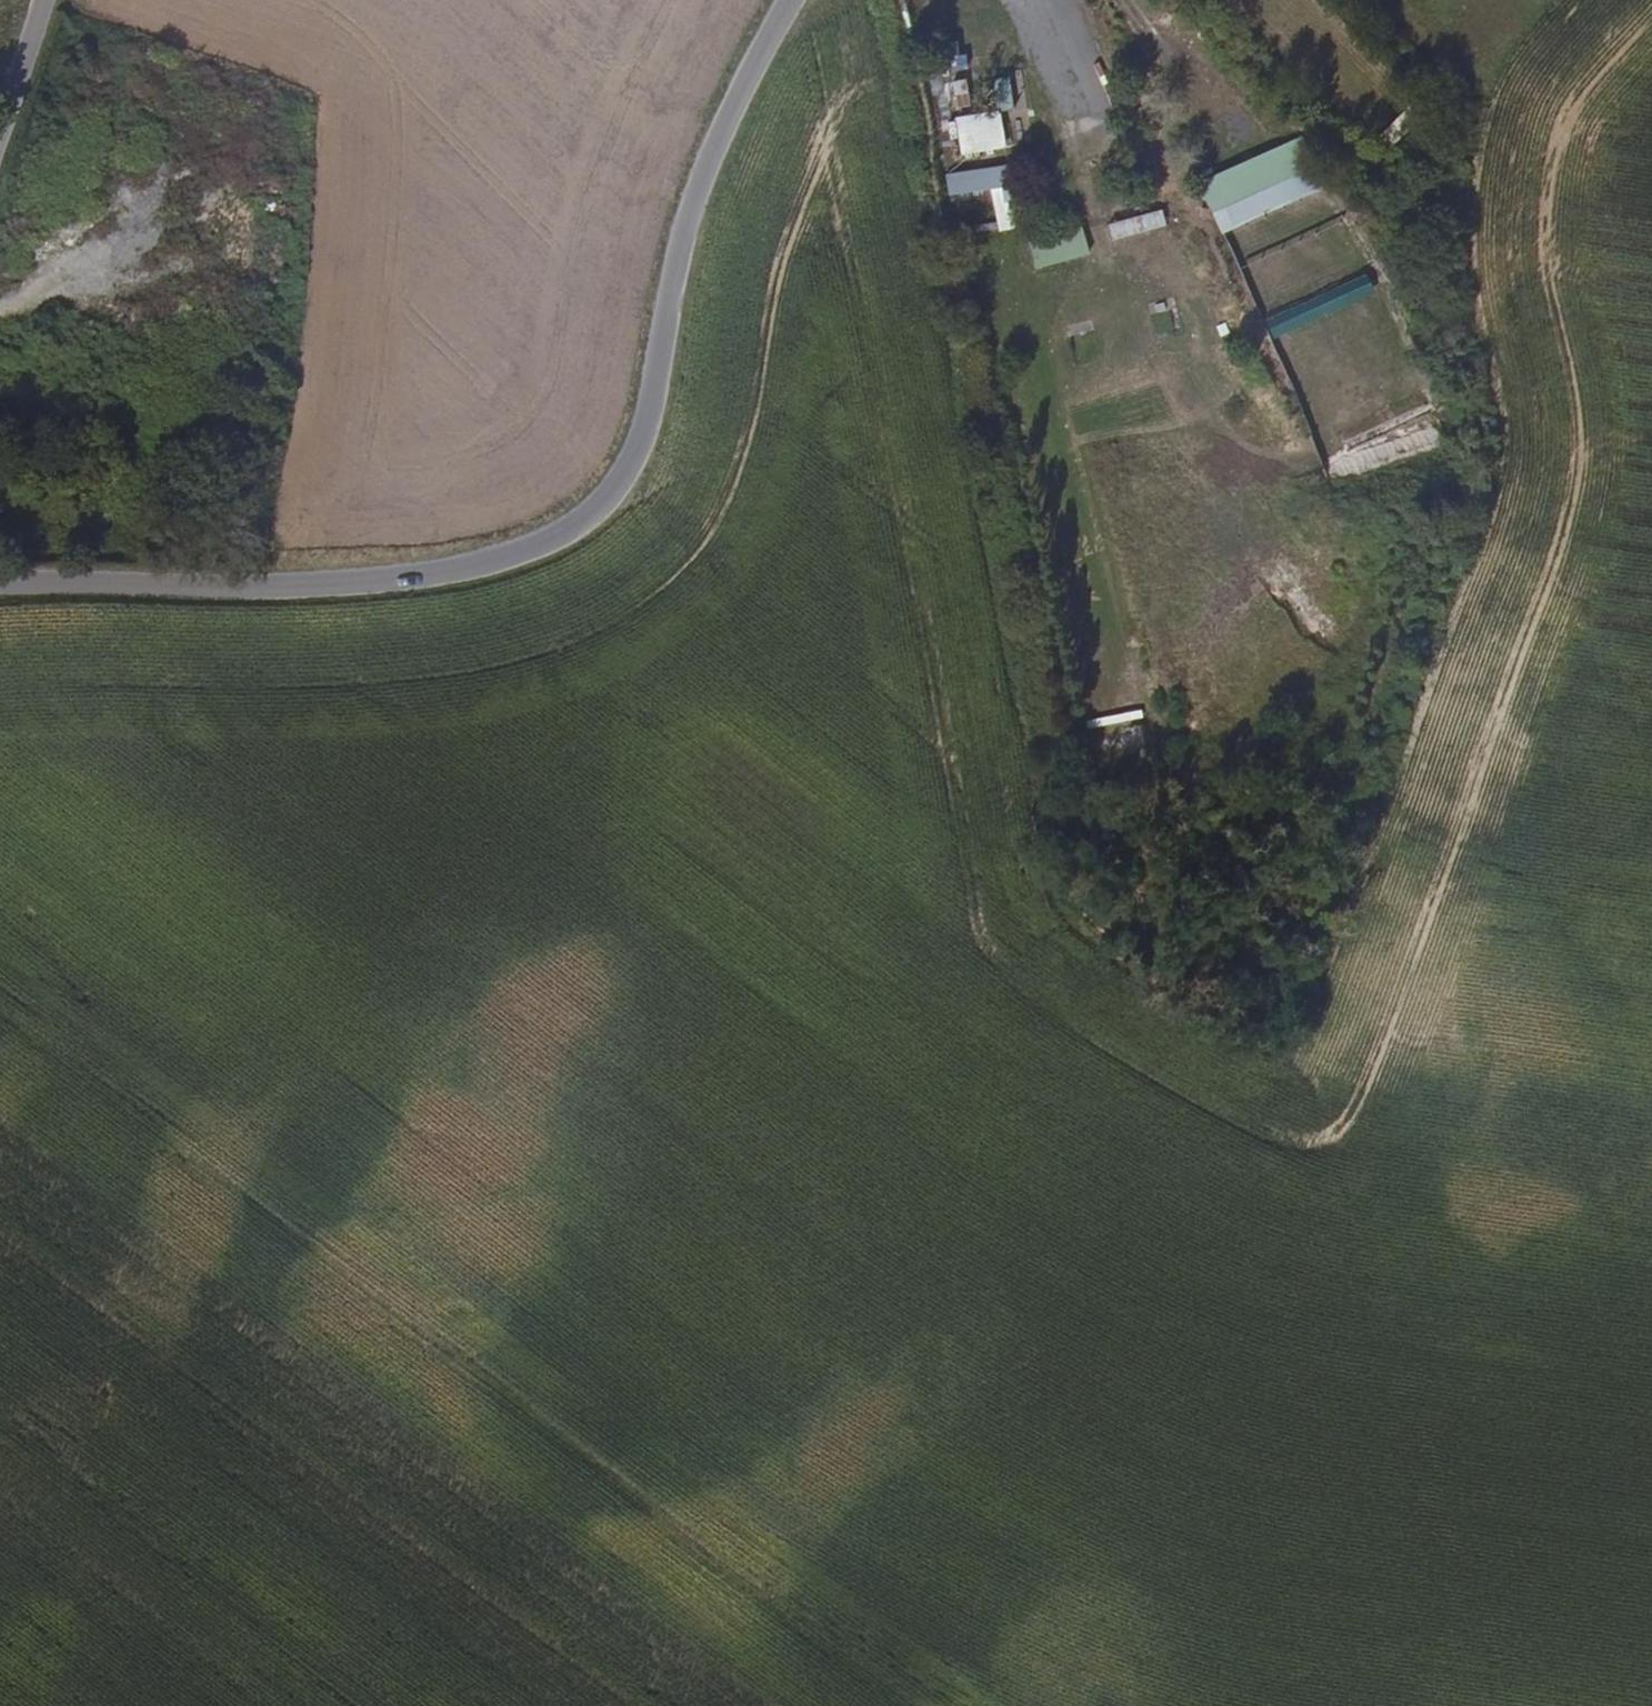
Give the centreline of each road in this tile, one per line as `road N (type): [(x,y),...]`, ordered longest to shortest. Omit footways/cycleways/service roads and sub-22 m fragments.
road 1 (unclassified): [(0,583),(262,588),(433,578),(536,549),(597,509),(631,462),(651,406),(689,220),(721,132),(789,0)]
road 2 (unclassified): [(0,137),(46,0)]

